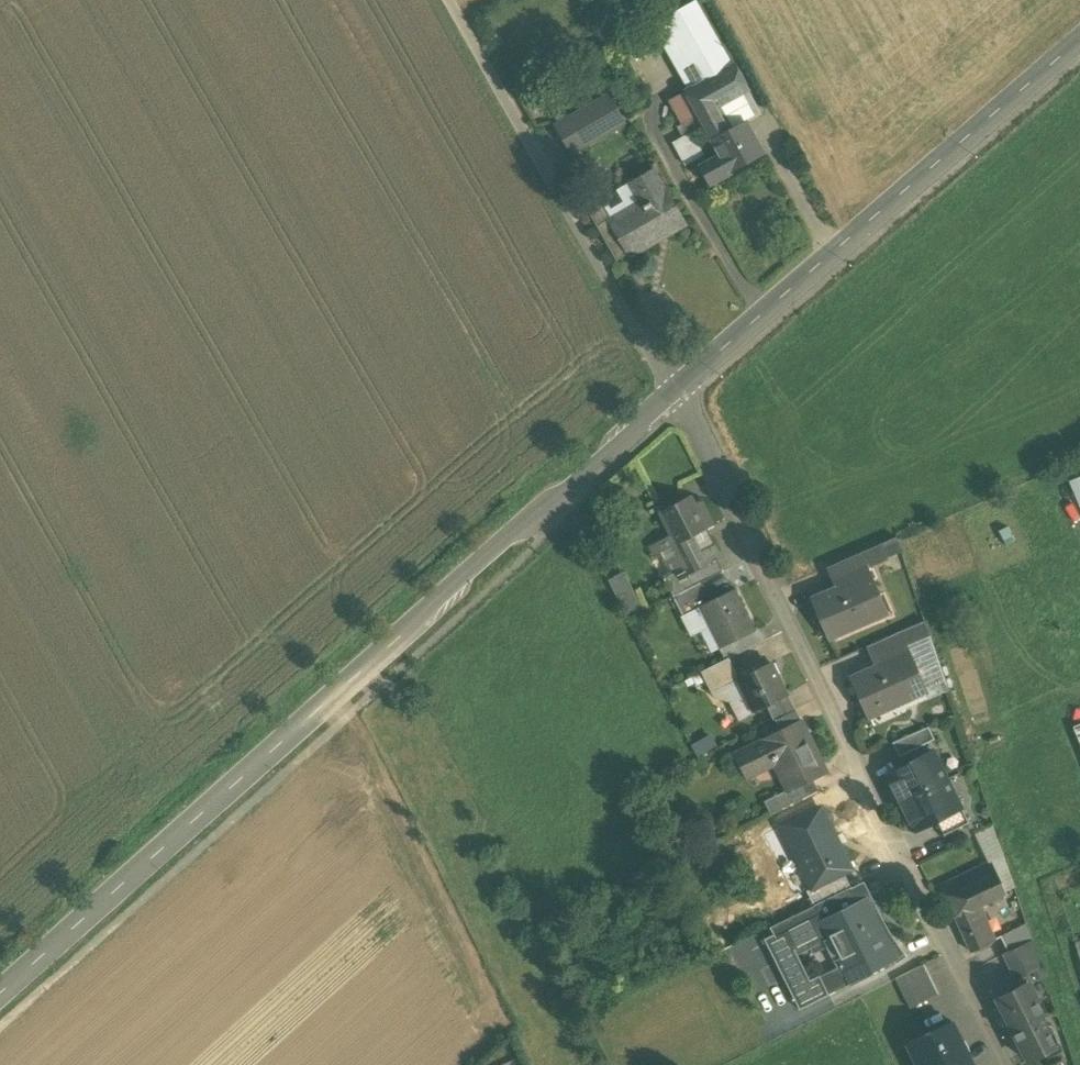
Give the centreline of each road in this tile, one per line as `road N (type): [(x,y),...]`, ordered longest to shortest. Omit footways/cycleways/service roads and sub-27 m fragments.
road 1 (secondary): [(672,392),(0,991)]
road 2 (residential): [(1009,1064),(672,392)]
road 3 (secondary): [(1079,46),(672,392)]
road 4 (track): [(451,0),(672,392)]

